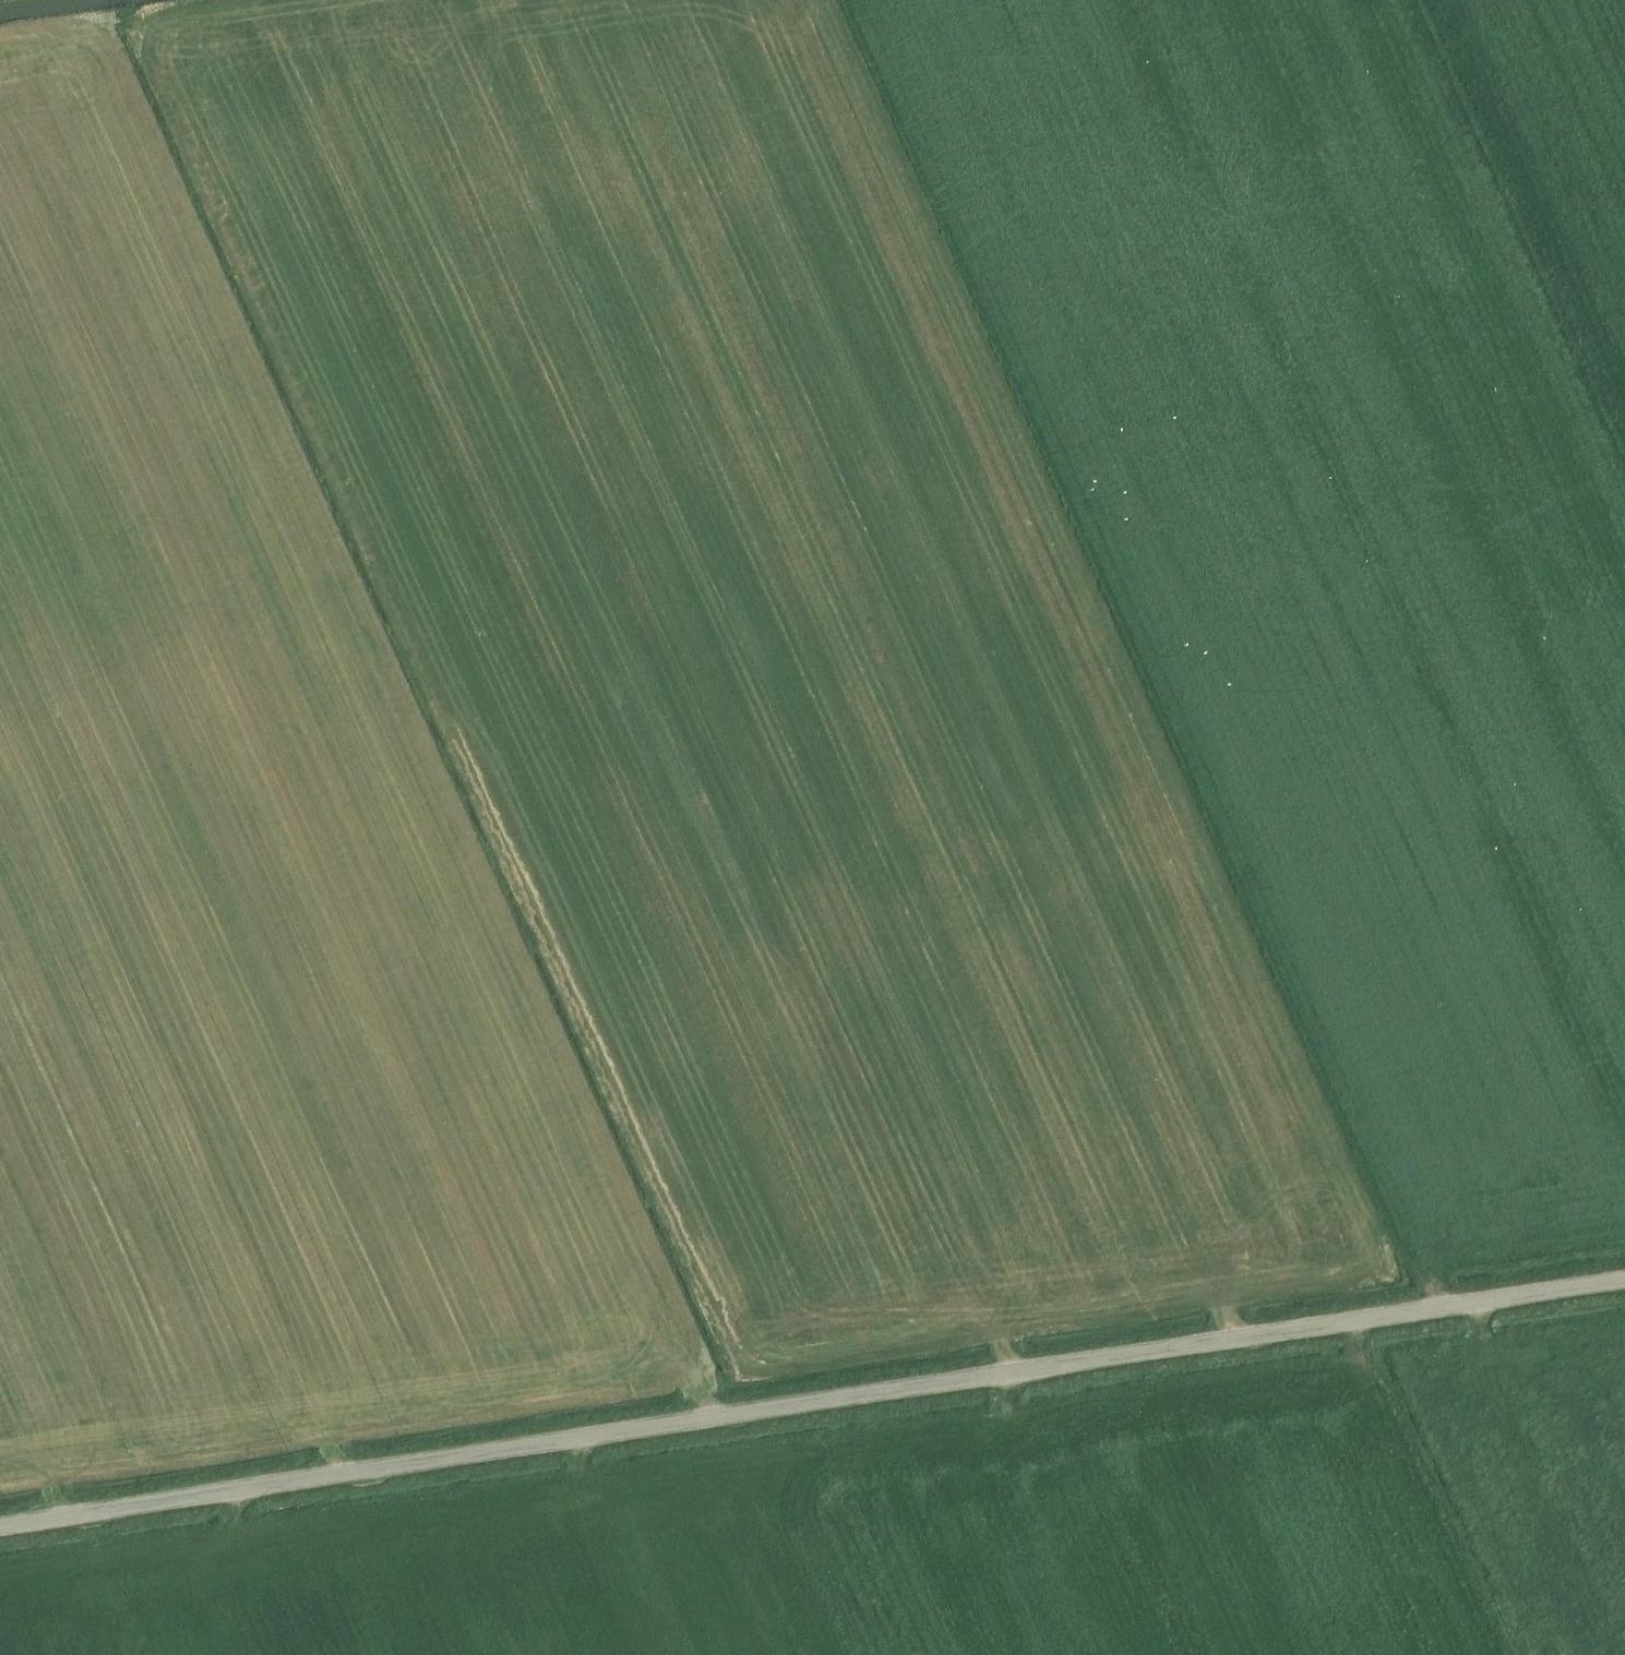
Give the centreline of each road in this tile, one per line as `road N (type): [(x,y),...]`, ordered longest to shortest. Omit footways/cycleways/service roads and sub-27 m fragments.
road 1 (unclassified): [(0,1528),(1624,1279)]

